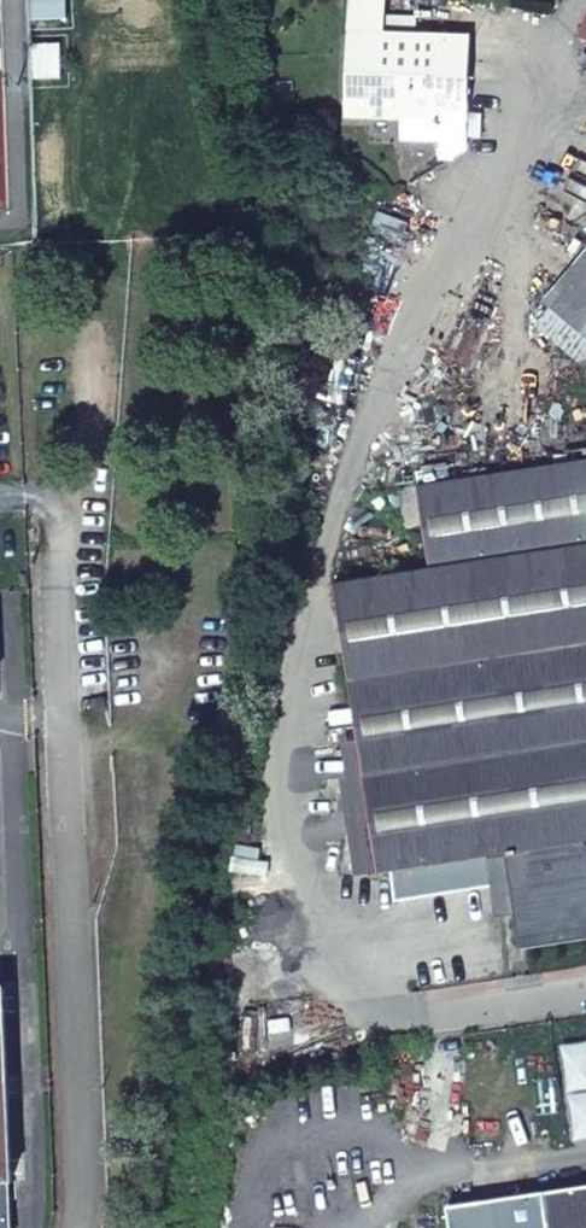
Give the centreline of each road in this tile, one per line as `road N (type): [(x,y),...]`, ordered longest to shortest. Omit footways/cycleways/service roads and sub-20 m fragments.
road 1 (residential): [(585,995),(430,1024)]

